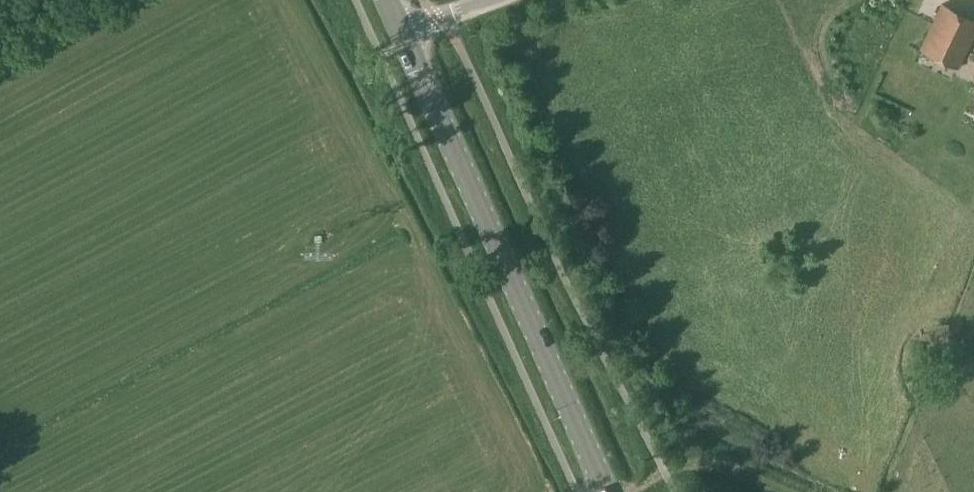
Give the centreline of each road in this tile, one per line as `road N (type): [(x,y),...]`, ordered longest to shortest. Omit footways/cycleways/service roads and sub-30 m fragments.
road 1 (secondary): [(609,491),(404,34)]

